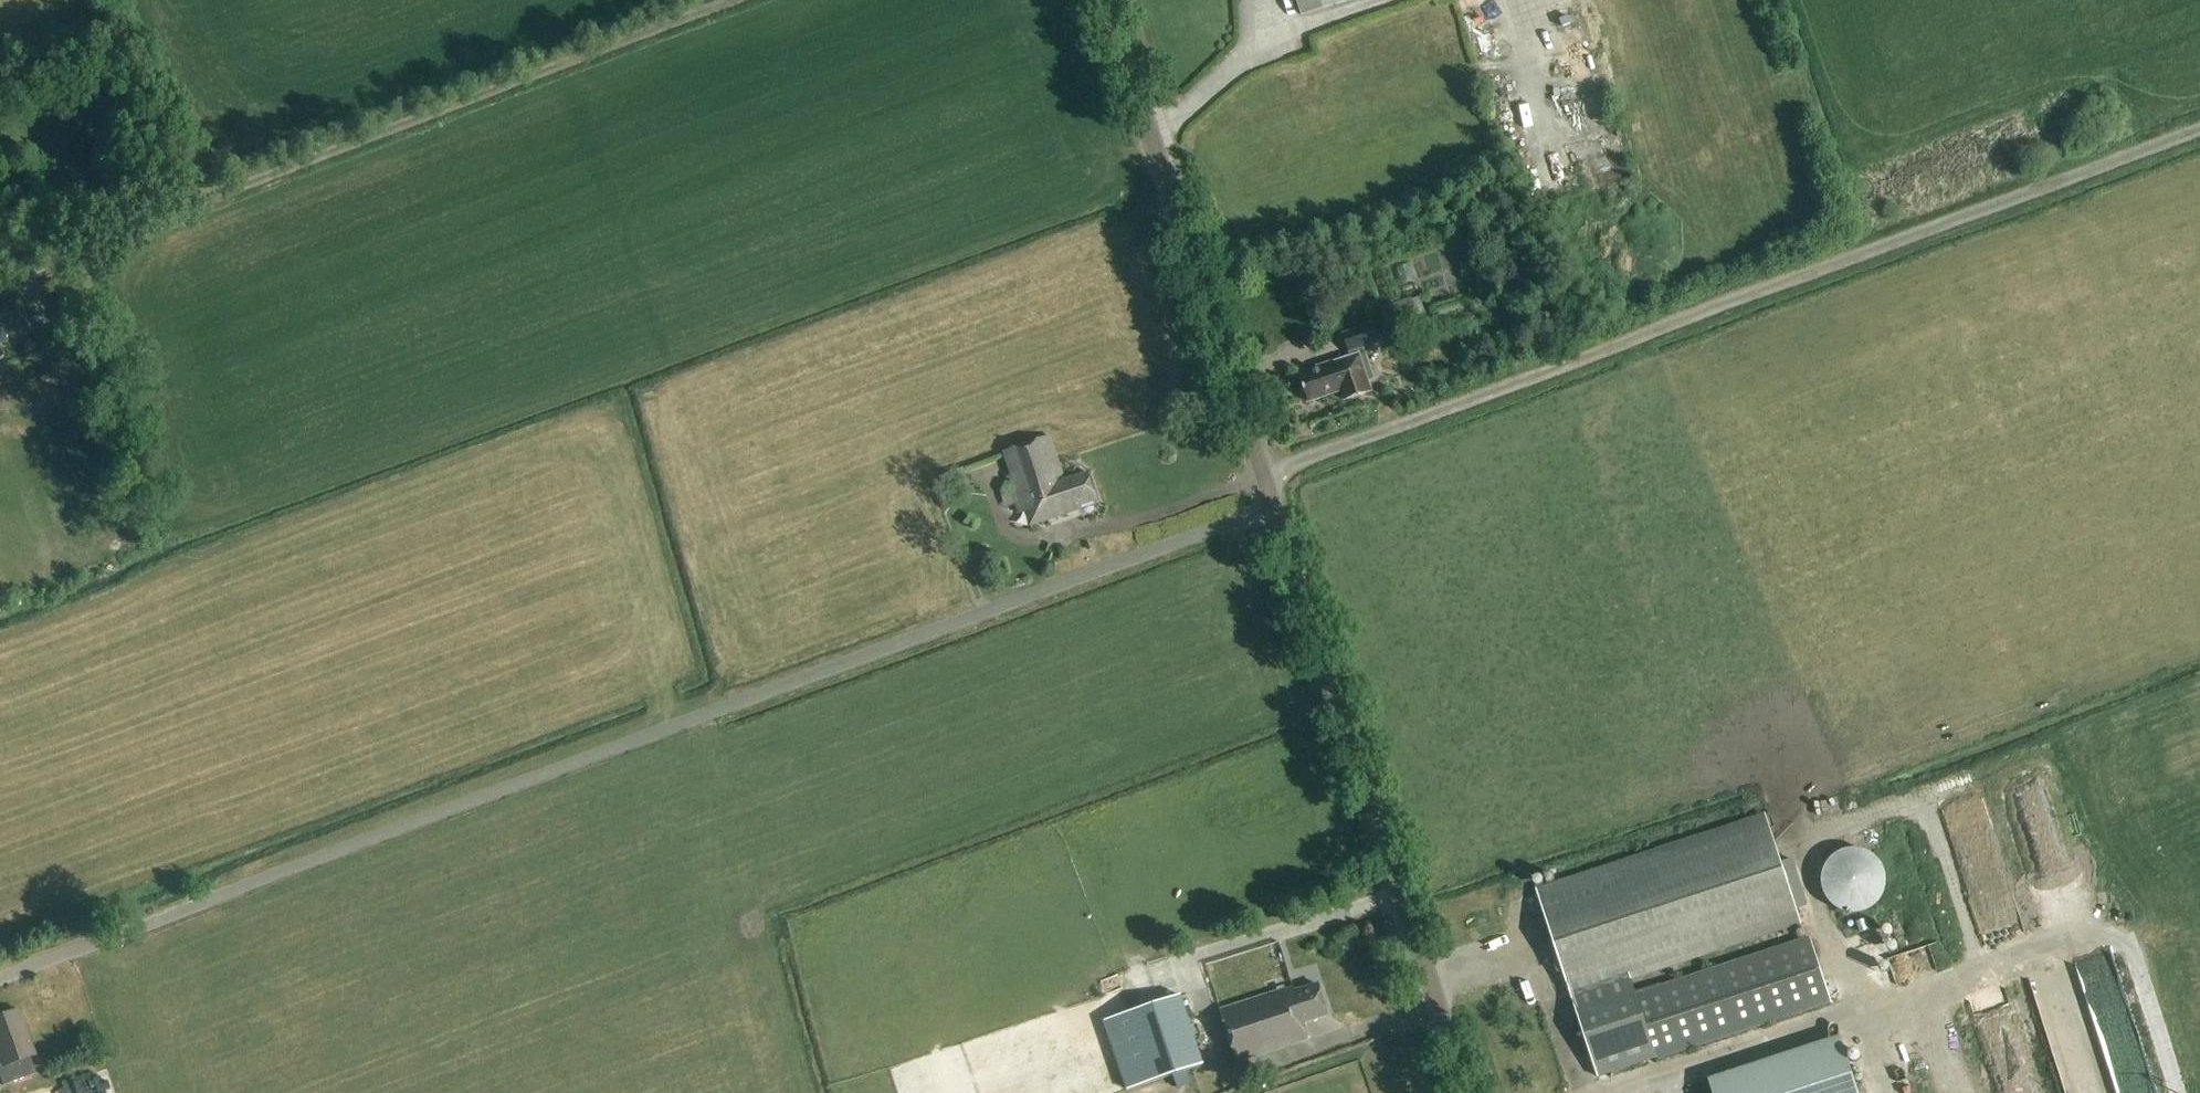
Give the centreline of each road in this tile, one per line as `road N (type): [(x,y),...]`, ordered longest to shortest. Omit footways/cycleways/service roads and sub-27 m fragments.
road 1 (tertiary): [(1465,1092),(1106,0)]
road 2 (track): [(1263,478),(2199,131)]
road 3 (track): [(743,0),(87,249)]

